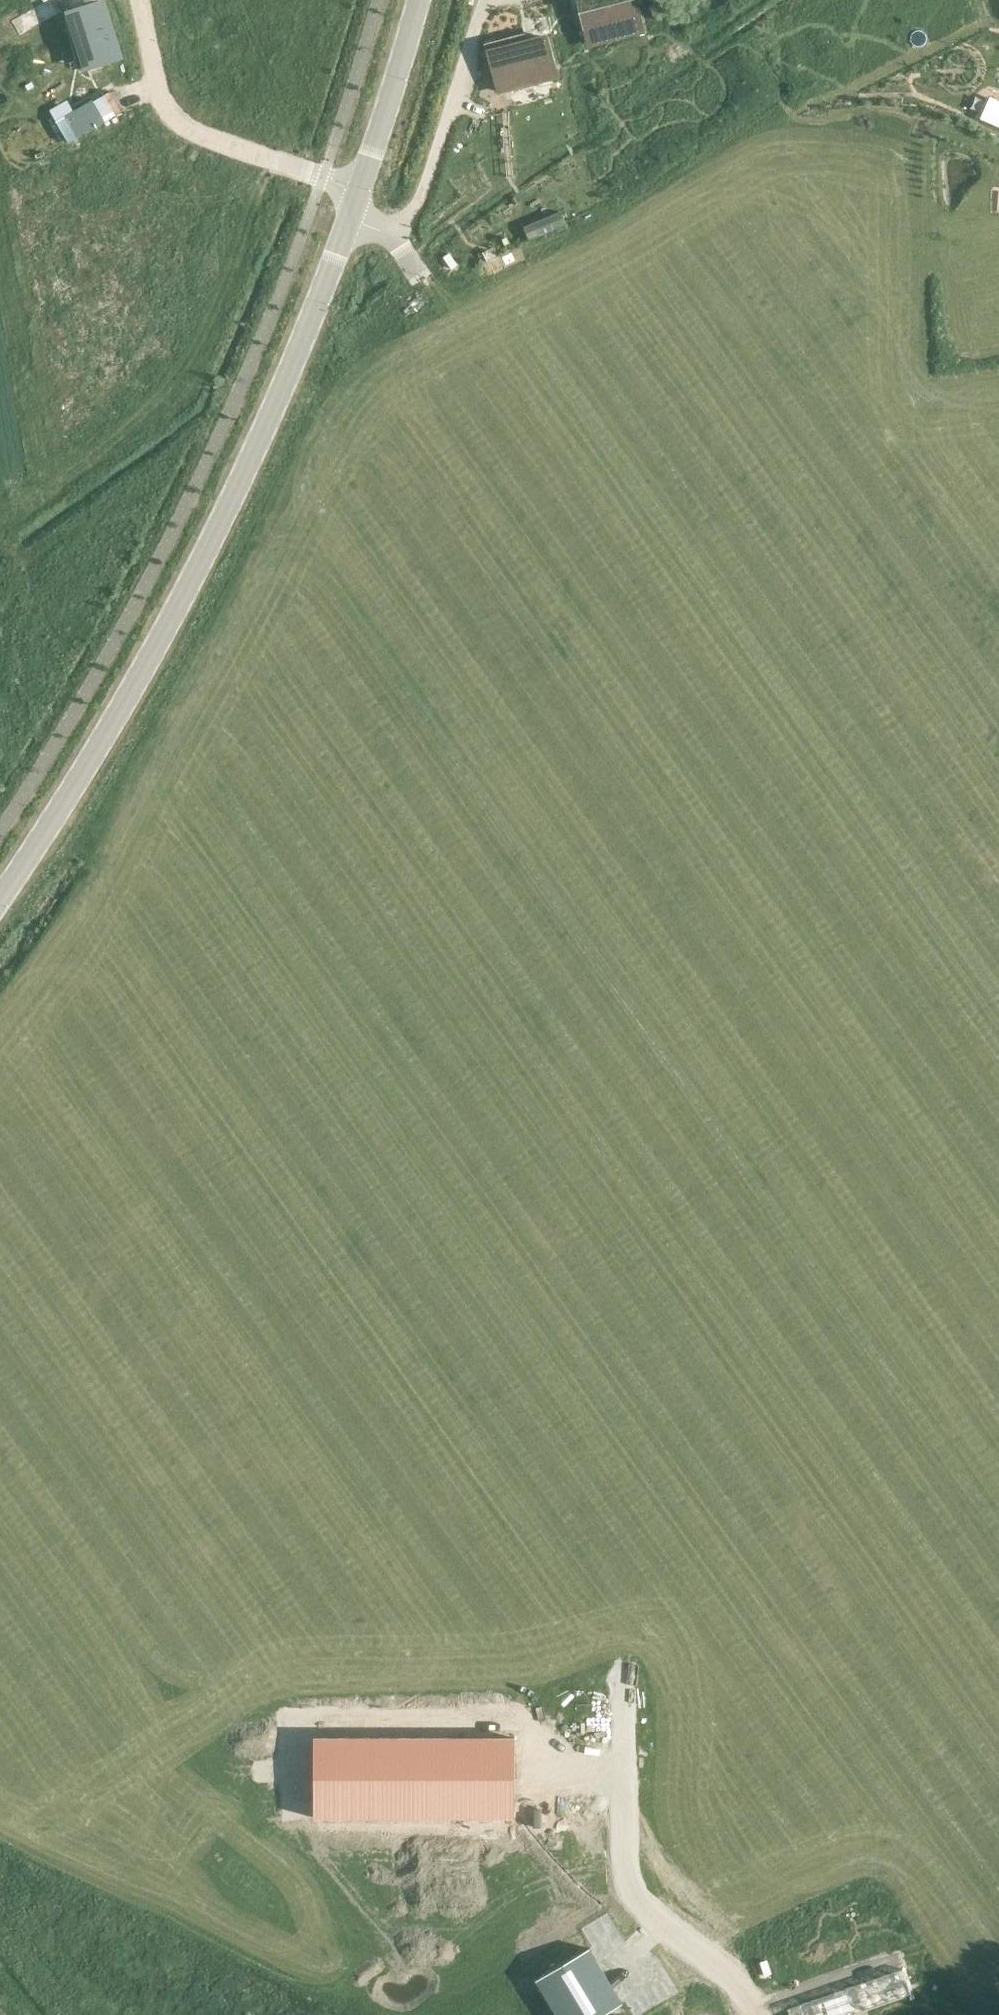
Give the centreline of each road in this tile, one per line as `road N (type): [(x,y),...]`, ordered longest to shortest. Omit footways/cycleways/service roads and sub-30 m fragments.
road 1 (tertiary): [(0,898),(140,676),(255,444),(355,203)]
road 2 (residential): [(355,203),(322,181),(186,131),(156,96),(134,0)]
road 3 (residential): [(392,235),(416,205),(487,0)]
road 4 (unclassified): [(622,1704),(627,1881),(649,1919)]
road 5 (tertiary): [(355,203),(417,0)]
road 6 (residential): [(649,1919),(745,1983),(755,2014)]

